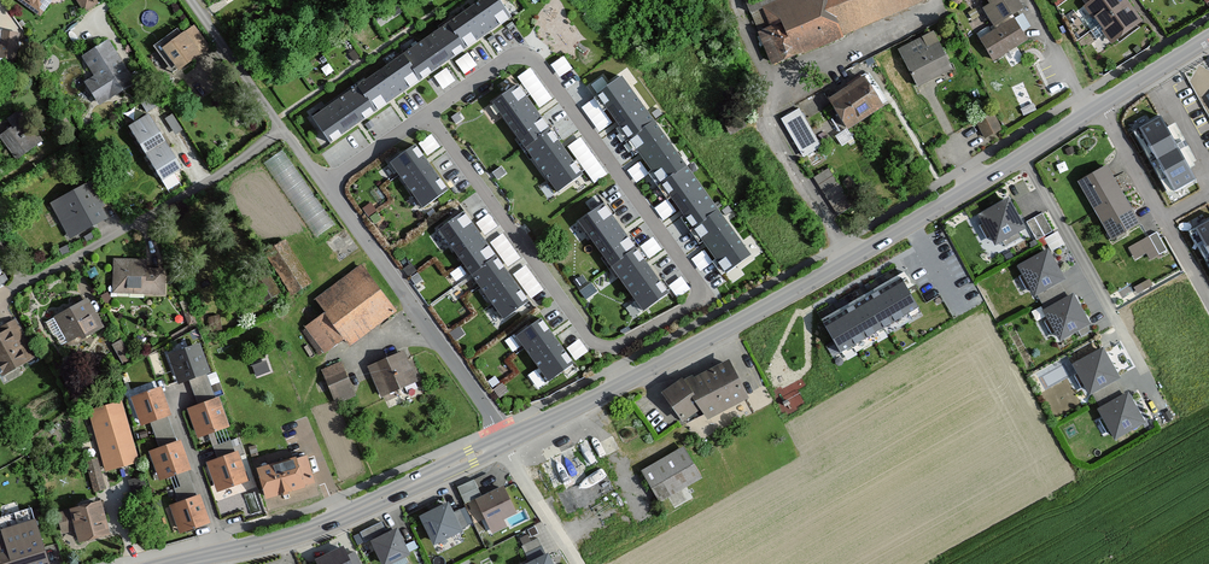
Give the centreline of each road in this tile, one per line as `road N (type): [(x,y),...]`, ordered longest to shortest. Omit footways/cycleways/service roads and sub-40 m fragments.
road 1 (secondary): [(1208,39),(833,271),(503,443)]
road 2 (residential): [(503,443),(187,0)]
road 3 (secondary): [(503,443),(327,523),(184,561)]
road 4 (residential): [(573,563),(503,443)]

